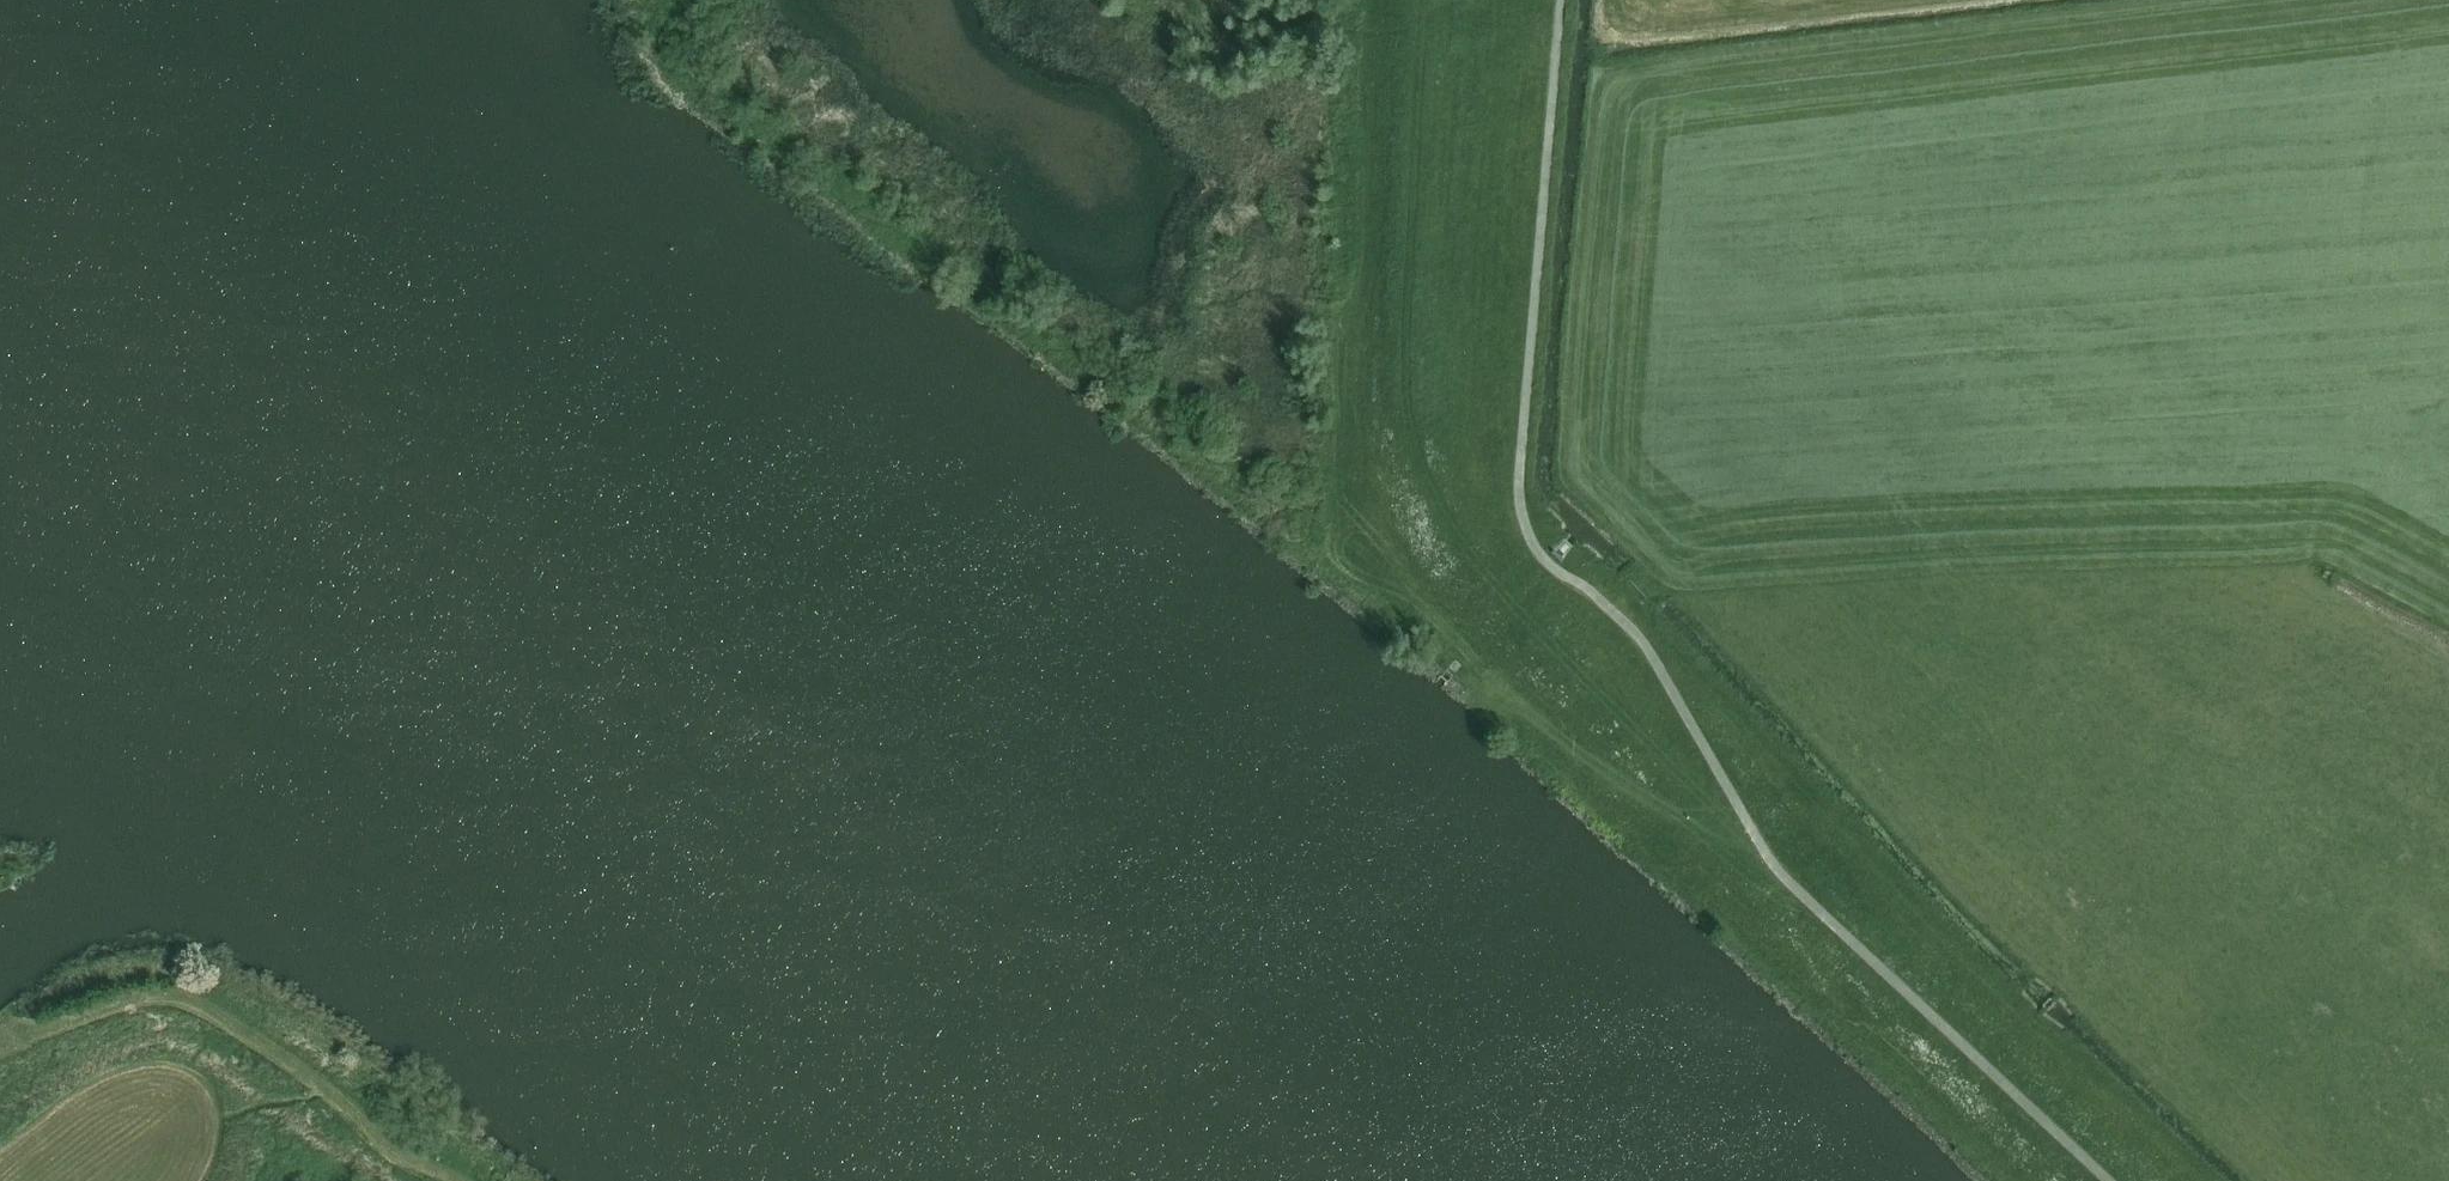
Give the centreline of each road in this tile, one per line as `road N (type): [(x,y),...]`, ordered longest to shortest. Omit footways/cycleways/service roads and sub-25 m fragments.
road 1 (track): [(452,1180),(253,1038),(181,1006),(156,999),(101,1004),(0,1044)]

